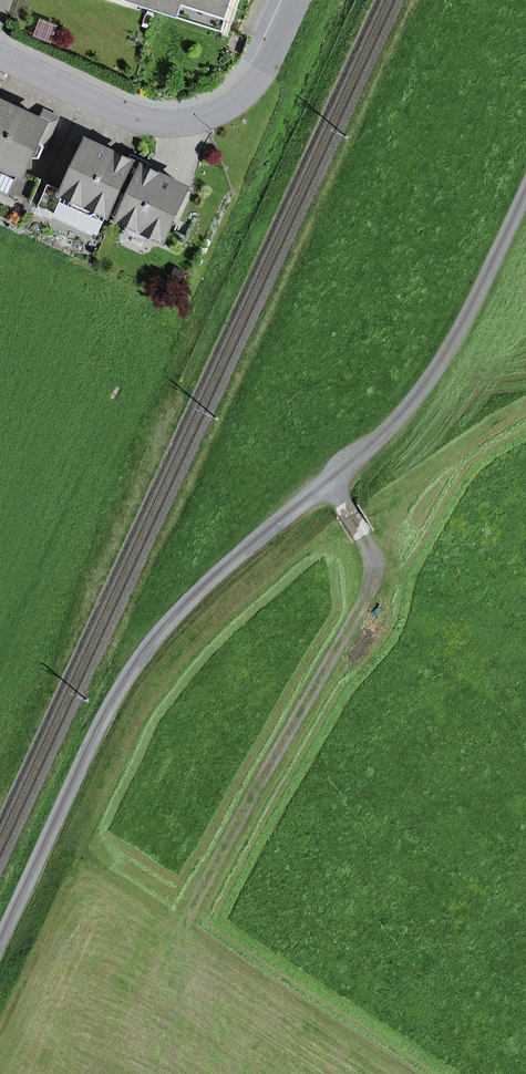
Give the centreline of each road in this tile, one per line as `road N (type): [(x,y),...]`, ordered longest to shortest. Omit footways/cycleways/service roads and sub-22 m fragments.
road 1 (track): [(0,944),(113,700),(152,643),(239,554),(395,426),(440,366),(525,190)]
road 2 (track): [(332,484),(374,560),(372,578),(179,930)]
road 3 (residential): [(297,0),(254,84),(219,112),(178,124),(122,116),(0,57)]

